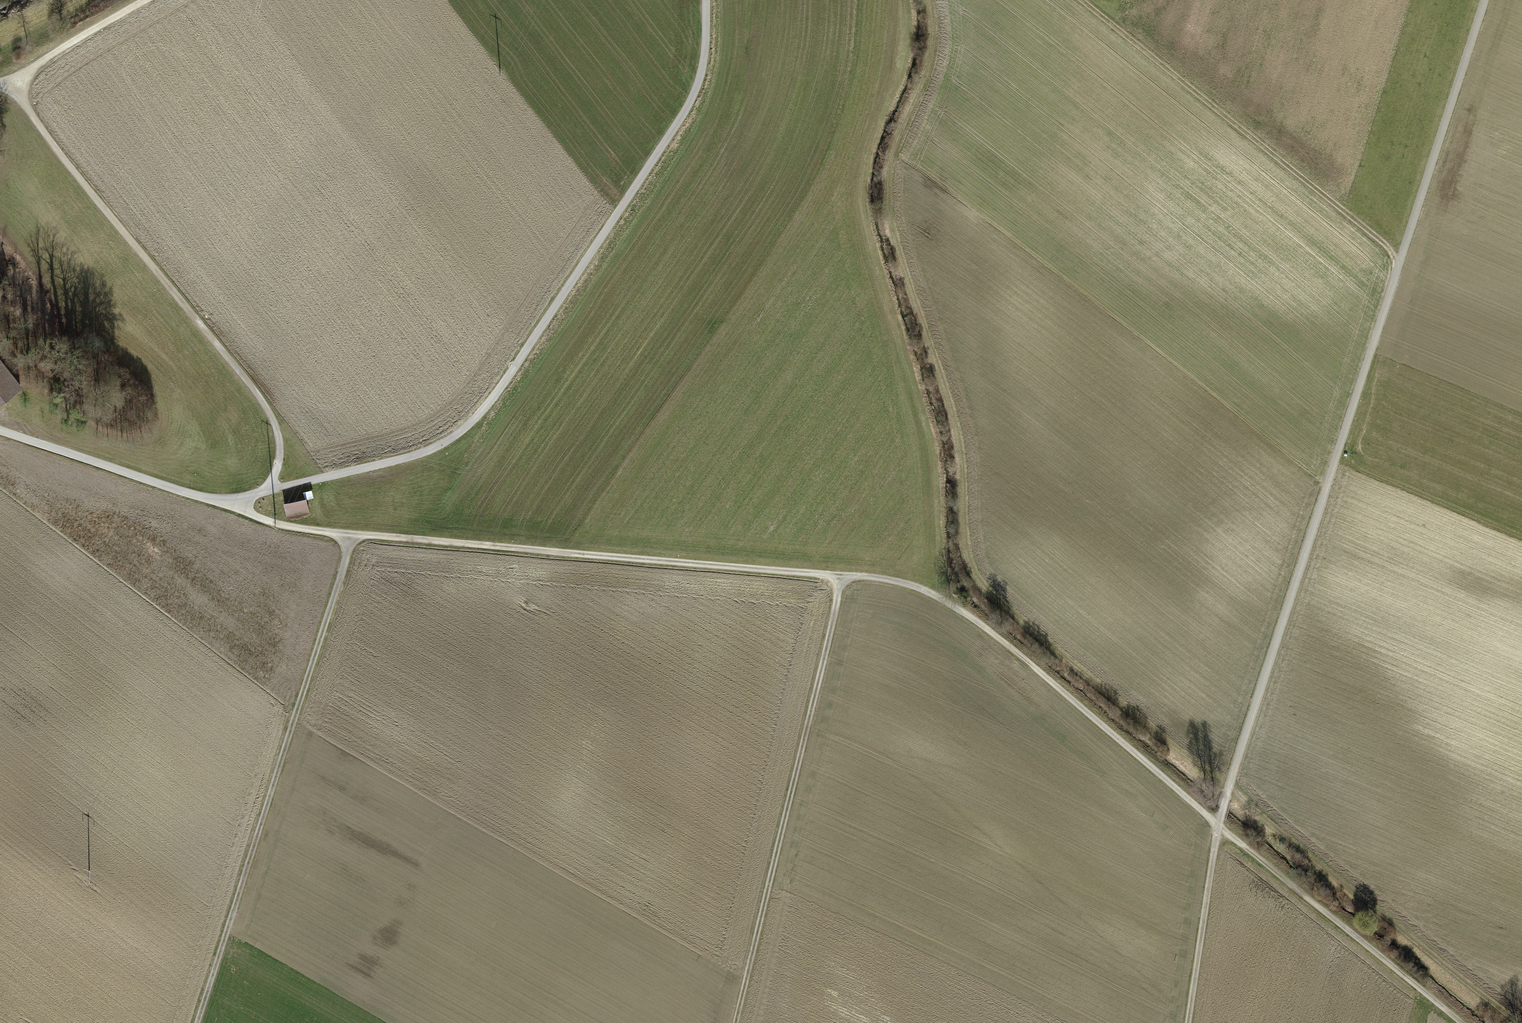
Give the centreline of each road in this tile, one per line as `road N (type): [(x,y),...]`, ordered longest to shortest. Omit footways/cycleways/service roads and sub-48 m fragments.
road 1 (track): [(229,506),(271,525),(355,538),(878,580),(930,593),(976,620),(1462,1022)]
road 2 (track): [(934,0),(935,48),(890,178),(892,220),(953,412),(968,556),(979,581),(1516,1022)]
road 3 (track): [(1190,1022),(1227,795),(1485,0)]
road 4 (unclassified): [(0,431),(229,506),(423,454),(454,438),(492,404),(687,111),(703,77),(708,0)]
road 5 (track): [(355,538),(197,1022)]
road 6 (track): [(11,82),(98,202),(281,414),(285,458),(277,492)]
road 7 (track): [(841,577),(733,1022)]
road 8 (track): [(1078,0),(1378,237),(1401,264)]
road 9 (track): [(11,82),(146,0)]

